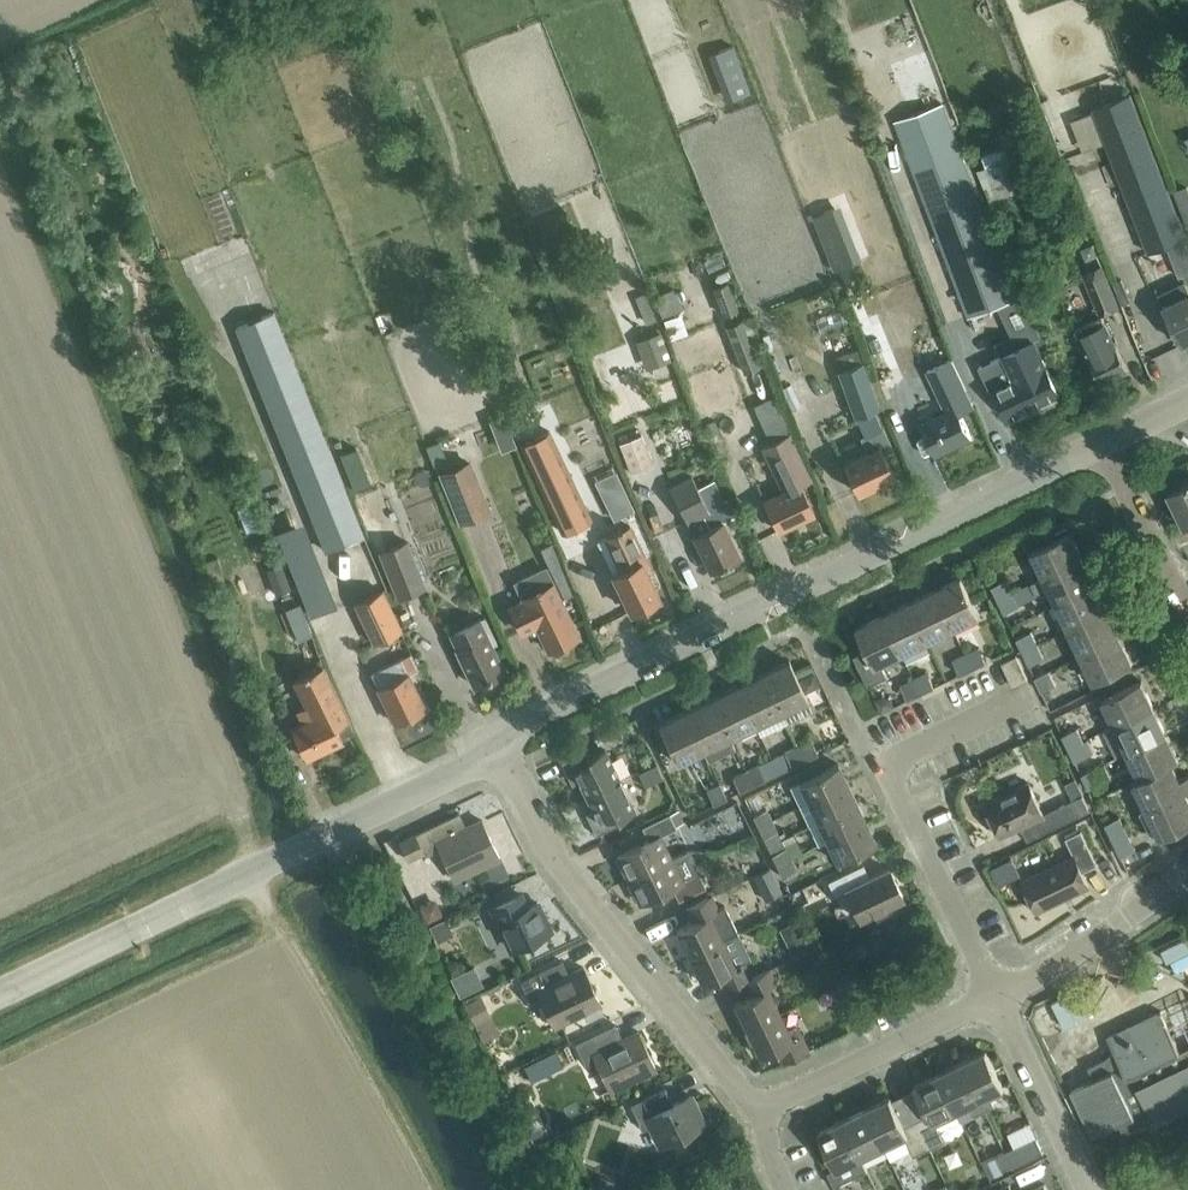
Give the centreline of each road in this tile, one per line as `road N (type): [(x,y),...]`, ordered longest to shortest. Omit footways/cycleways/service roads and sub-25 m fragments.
road 1 (tertiary): [(498,747),(515,730),(1108,443)]
road 2 (tertiary): [(0,992),(338,836),(498,747)]
road 3 (residential): [(759,1113),(559,864),(498,747)]
road 4 (residential): [(998,997),(887,765),(1030,695)]
road 5 (track): [(511,1189),(407,994),(338,836)]
road 6 (residential): [(759,1113),(998,997)]
road 7 (residential): [(998,997),(1048,974),(1187,877)]
road 8 (residential): [(1090,1189),(998,997)]
road 9 (residential): [(1108,443),(1187,605)]

